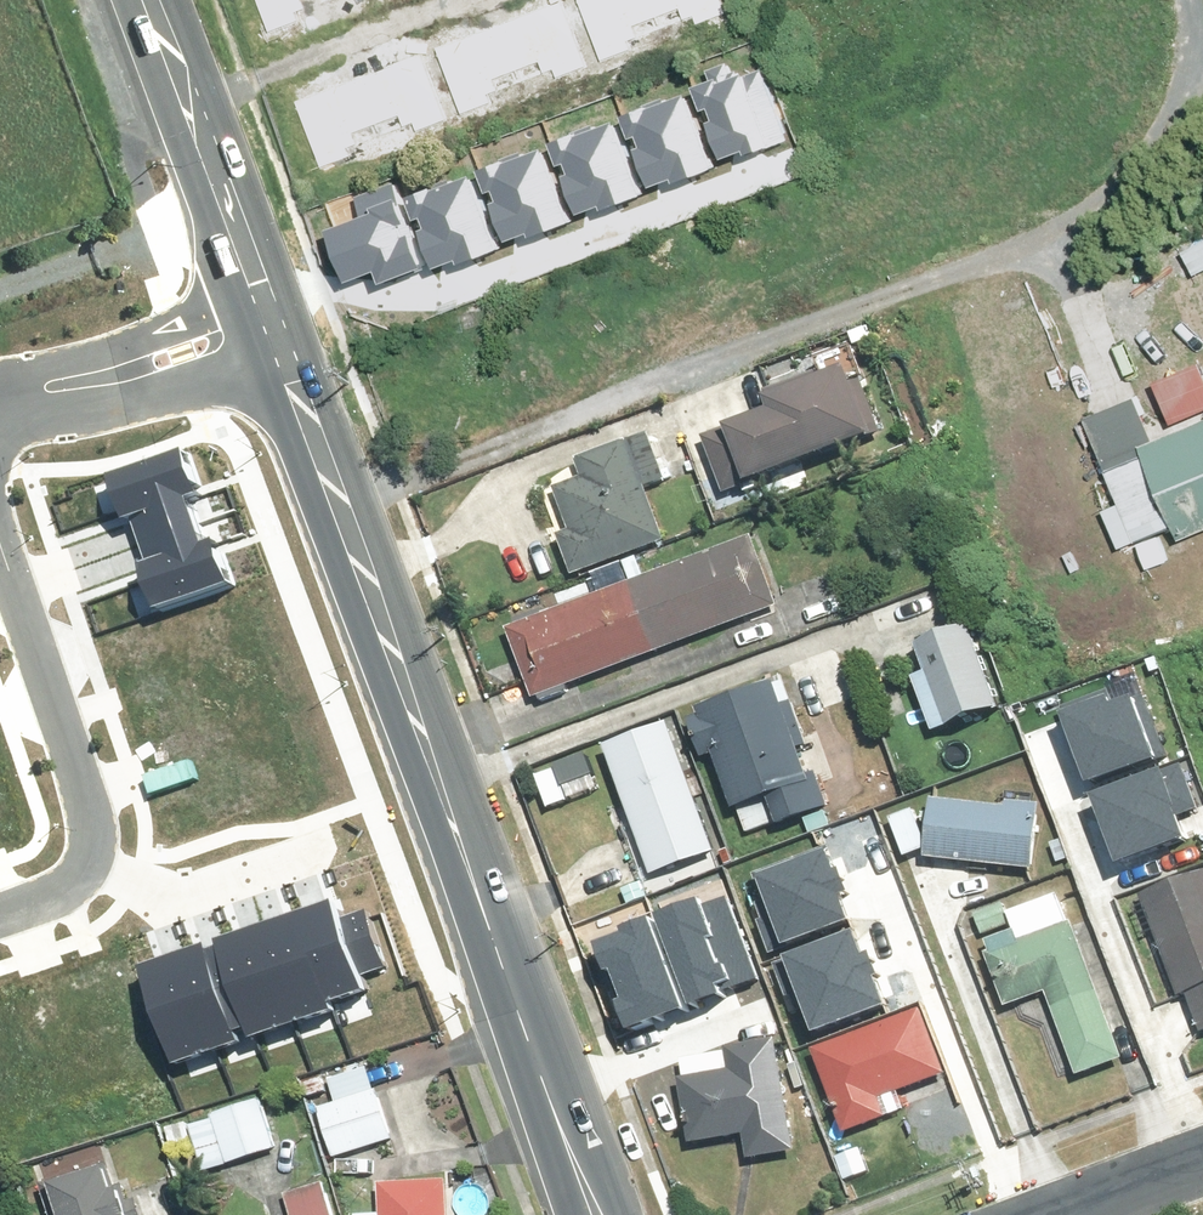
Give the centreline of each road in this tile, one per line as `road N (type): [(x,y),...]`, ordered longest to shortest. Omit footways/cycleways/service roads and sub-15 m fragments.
road 1 (secondary): [(270,335),(580,1169)]
road 2 (secondary): [(141,0),(270,335)]
road 3 (residential): [(91,860),(90,803),(0,537)]
road 4 (residential): [(270,335),(136,377),(0,400)]
road 5 (residential): [(91,860),(175,882),(337,830)]
road 6 (residential): [(1063,1214),(1202,1162)]

